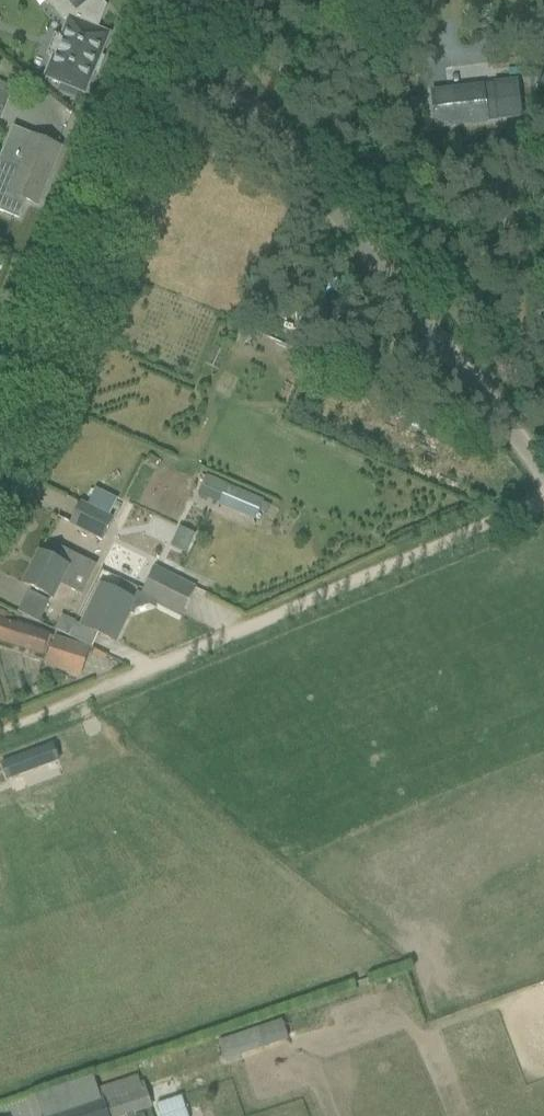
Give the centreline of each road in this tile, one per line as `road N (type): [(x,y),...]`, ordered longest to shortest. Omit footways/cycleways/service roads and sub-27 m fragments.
road 1 (track): [(0,729),(543,501)]
road 2 (unclassified): [(543,495),(187,38)]
road 3 (tertiary): [(0,430),(187,38)]

